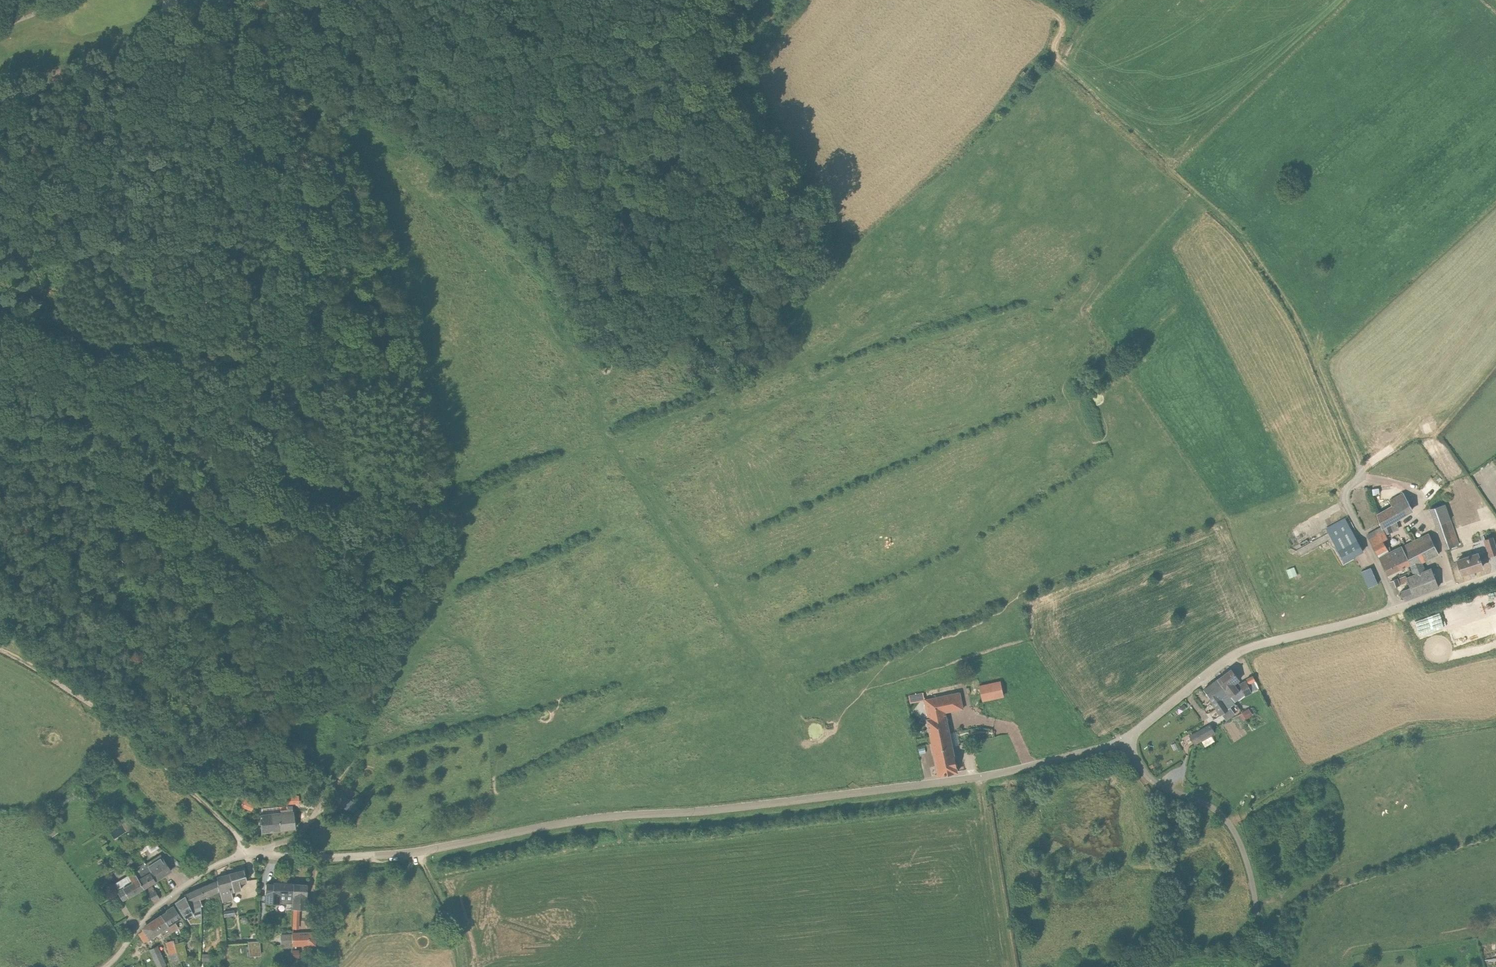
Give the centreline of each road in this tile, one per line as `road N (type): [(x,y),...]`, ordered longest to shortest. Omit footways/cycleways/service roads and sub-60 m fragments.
road 1 (unclassified): [(124,947),(162,902),(246,854),(418,852),(606,816),(978,778),(1124,740)]
road 2 (track): [(1055,15),(1060,73),(1230,225),(1279,292),(1359,464)]
road 3 (unclassified): [(1124,740),(1241,651),(1495,575)]
road 4 (track): [(254,853),(127,728),(0,651)]
road 5 (unclassified): [(1259,966),(1251,878),(1233,830),(1214,809),(1150,778),(1124,740)]
road 6 (track): [(492,0),(363,104)]
road 7 (track): [(137,283),(0,203)]
road 8 (track): [(418,852),(451,925),(459,966)]

